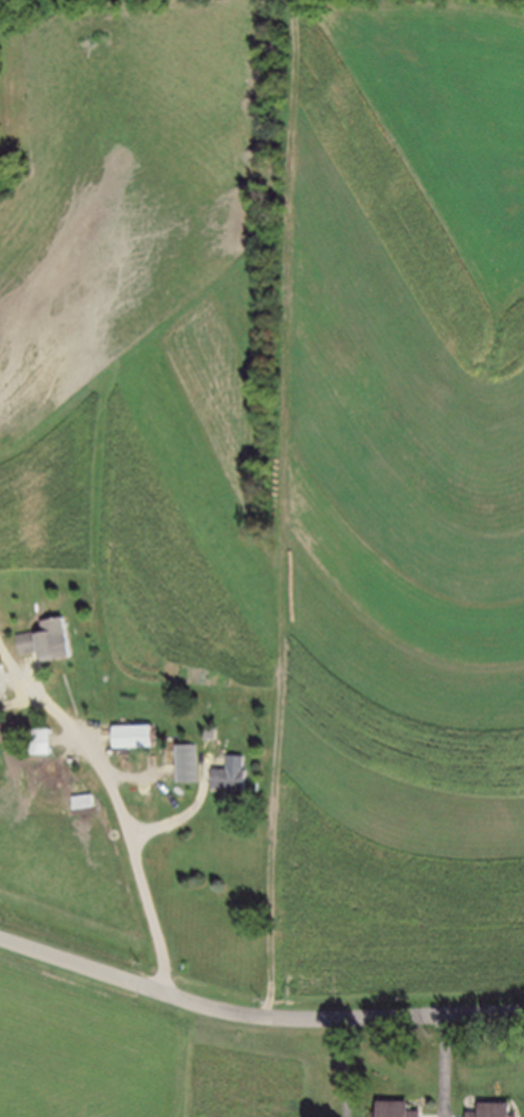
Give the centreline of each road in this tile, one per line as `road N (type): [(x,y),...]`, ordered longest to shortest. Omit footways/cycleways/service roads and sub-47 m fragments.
road 1 (residential): [(523,1010),(246,1015),(0,940)]

